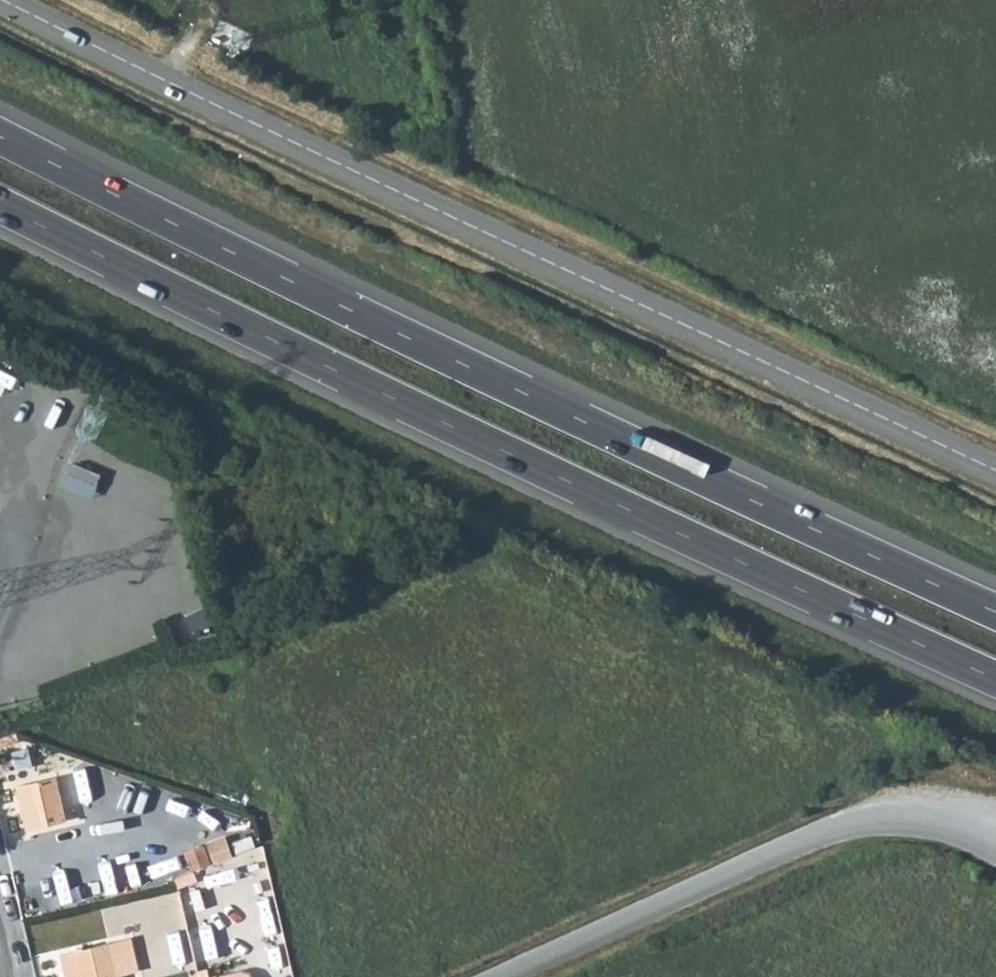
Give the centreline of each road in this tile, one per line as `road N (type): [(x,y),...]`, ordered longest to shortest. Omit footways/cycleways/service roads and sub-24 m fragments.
road 1 (trunk): [(995,612),(0,137)]
road 2 (trunk): [(0,205),(430,416),(995,679)]
road 3 (tertiary): [(5,0),(995,469)]
road 4 (residential): [(505,976),(830,835),(934,827),(995,849)]

